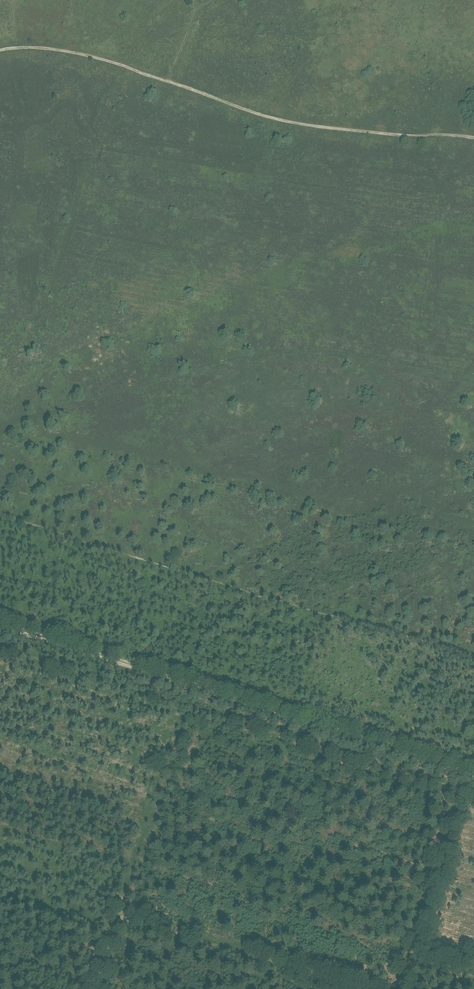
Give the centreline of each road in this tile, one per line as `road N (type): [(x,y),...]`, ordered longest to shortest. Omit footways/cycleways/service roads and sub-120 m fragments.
road 1 (track): [(473,776),(0,627)]

